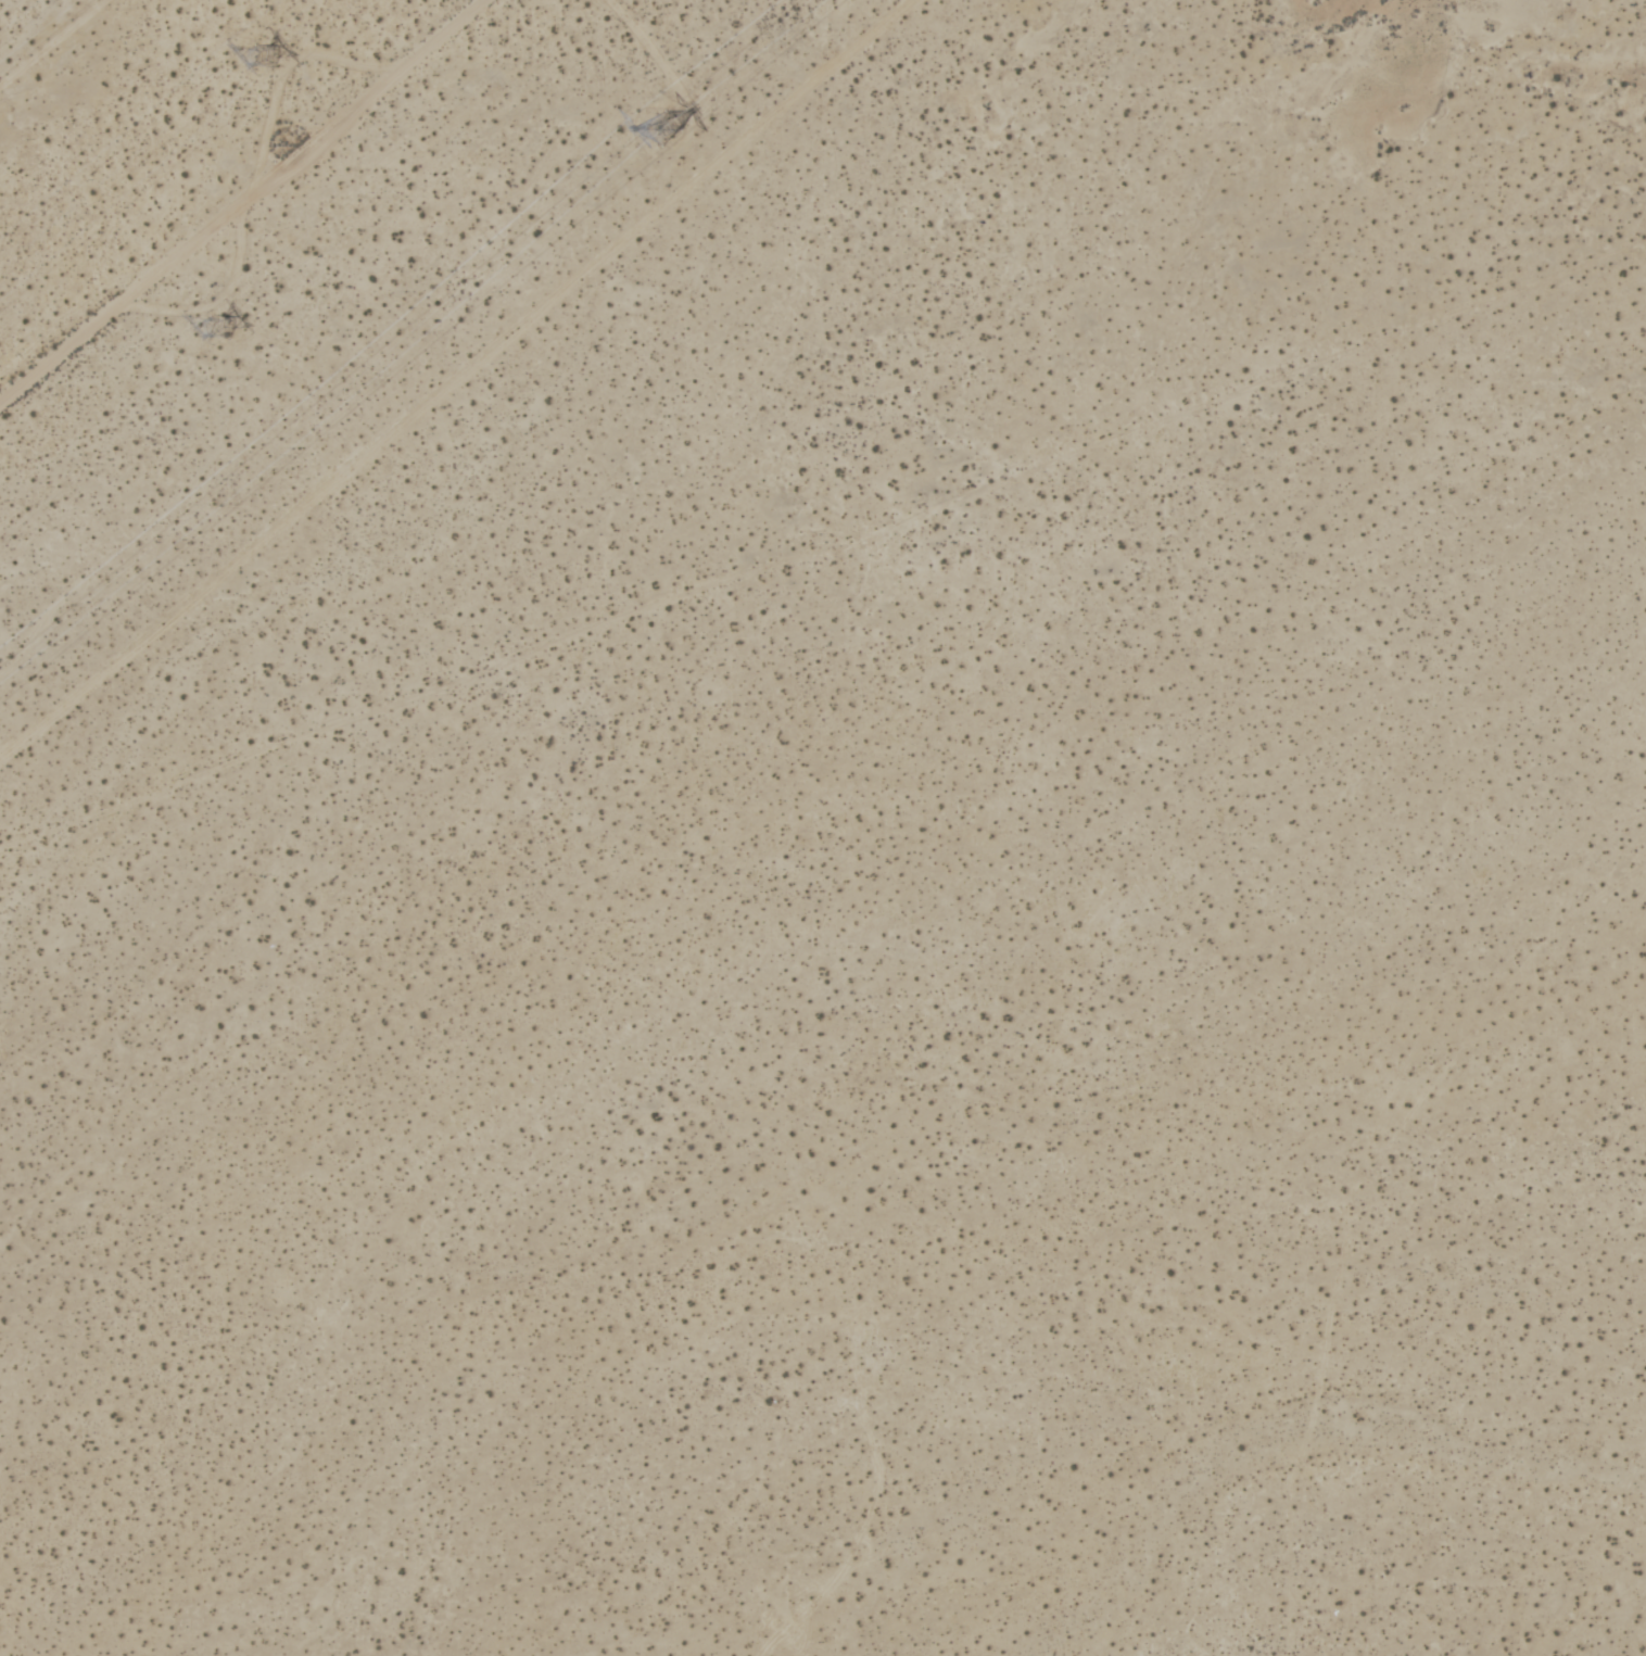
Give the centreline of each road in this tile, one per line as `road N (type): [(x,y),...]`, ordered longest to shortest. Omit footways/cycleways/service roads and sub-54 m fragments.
road 1 (track): [(0,393),(261,178)]
road 2 (track): [(477,0),(261,178)]

